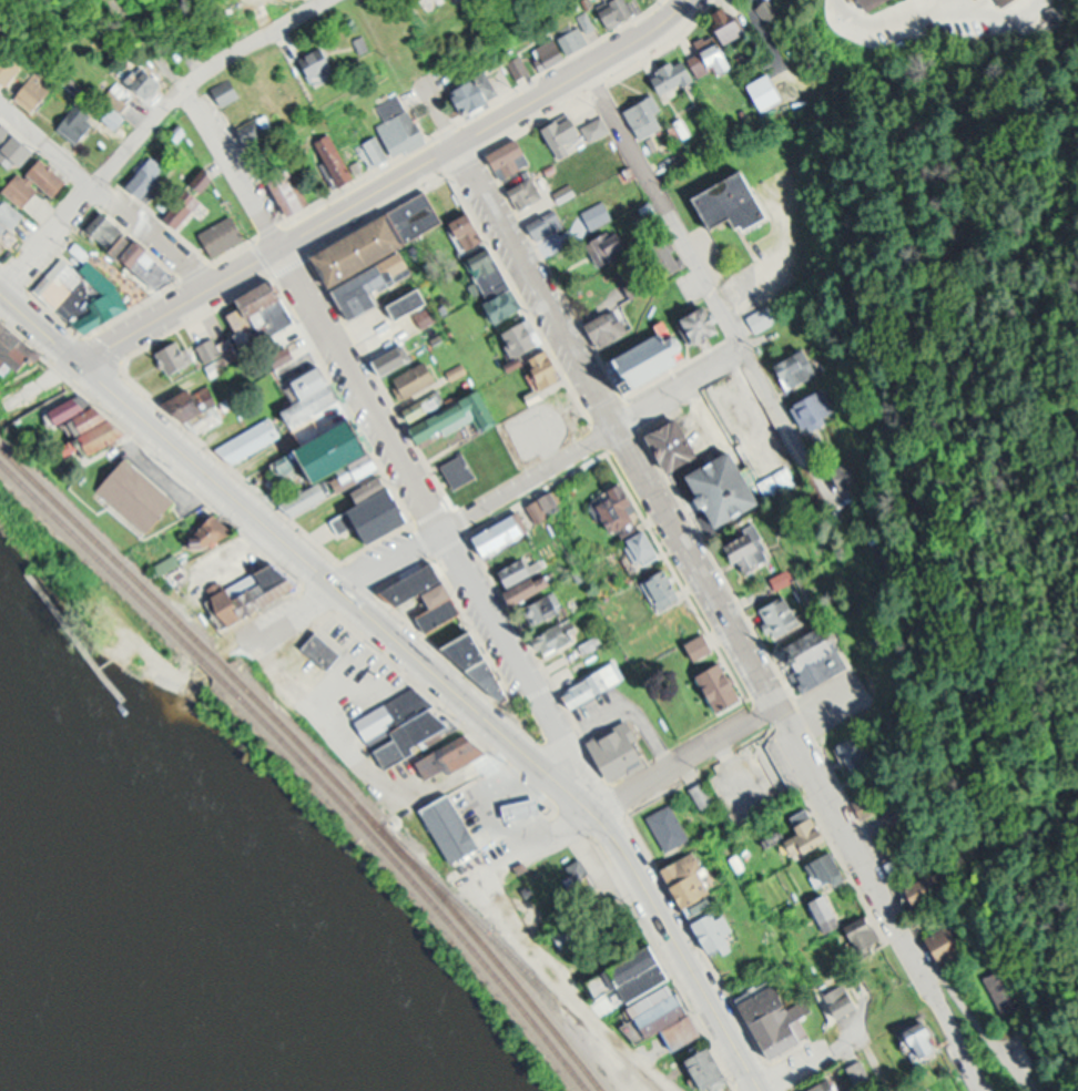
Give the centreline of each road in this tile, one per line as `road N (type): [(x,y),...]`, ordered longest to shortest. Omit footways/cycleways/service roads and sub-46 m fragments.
road 1 (primary): [(591,810),(0,292)]
road 2 (residential): [(999,1090),(925,976),(780,702),(618,426)]
road 3 (primary): [(83,359),(647,32),(685,0)]
road 4 (residential): [(255,641),(743,345)]
road 5 (residential): [(440,529),(184,88)]
road 6 (residential): [(588,67),(820,486)]
road 7 (residential): [(0,292),(184,88),(321,0)]
road 8 (primary): [(759,1090),(591,810)]
road 9 (residential): [(618,426),(455,144)]
road 10 (residential): [(591,810),(440,529)]
road 11 (residential): [(780,702),(517,854)]
road 12 (residential): [(213,284),(0,106)]
road 13 (residential): [(861,1036),(751,1090)]

